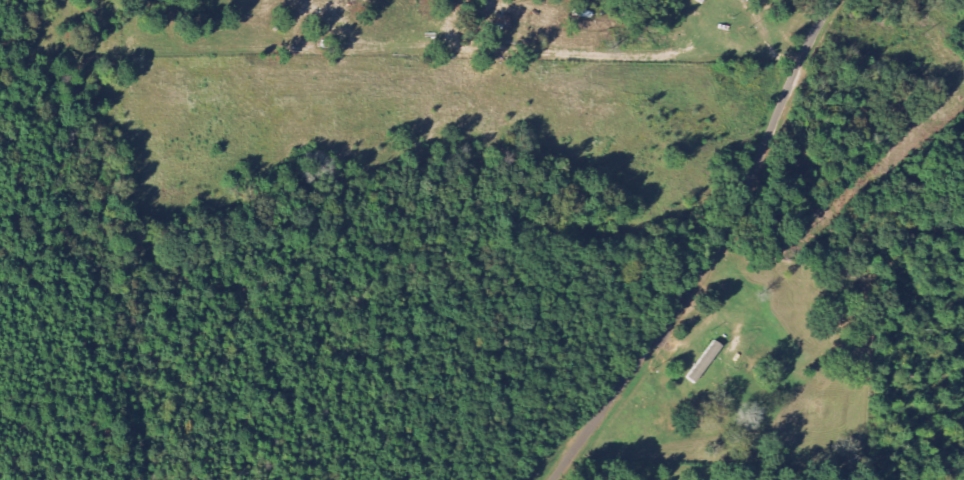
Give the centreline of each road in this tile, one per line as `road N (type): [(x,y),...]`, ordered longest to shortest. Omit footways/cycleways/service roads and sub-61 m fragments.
road 1 (residential): [(554,479),(693,297),(829,0)]

